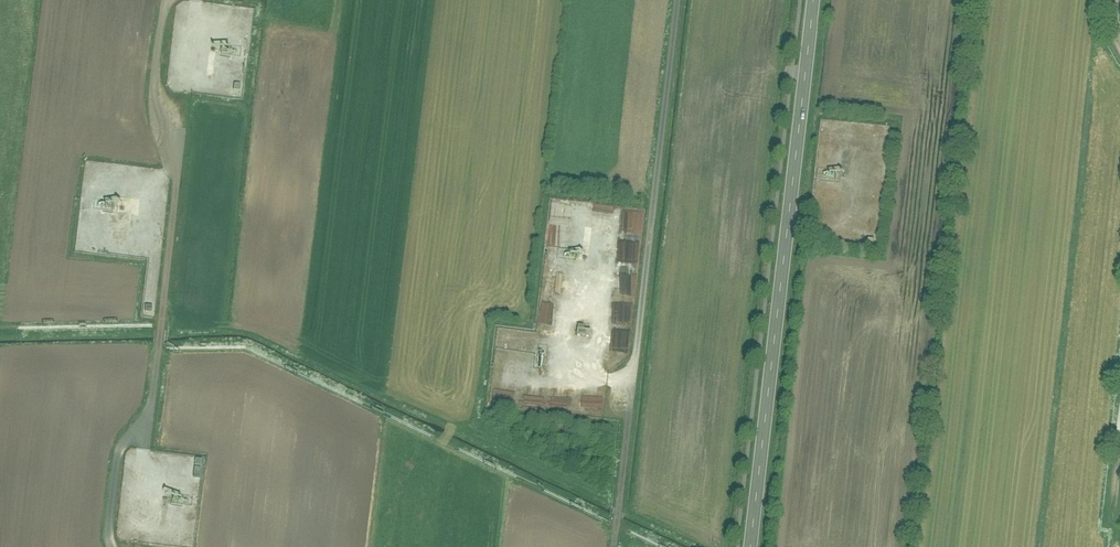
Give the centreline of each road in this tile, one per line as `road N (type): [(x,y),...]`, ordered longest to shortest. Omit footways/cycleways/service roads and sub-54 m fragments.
road 1 (track): [(200,0),(135,546)]
road 2 (secondary): [(814,0),(750,546)]
road 3 (track): [(676,0),(613,546)]

